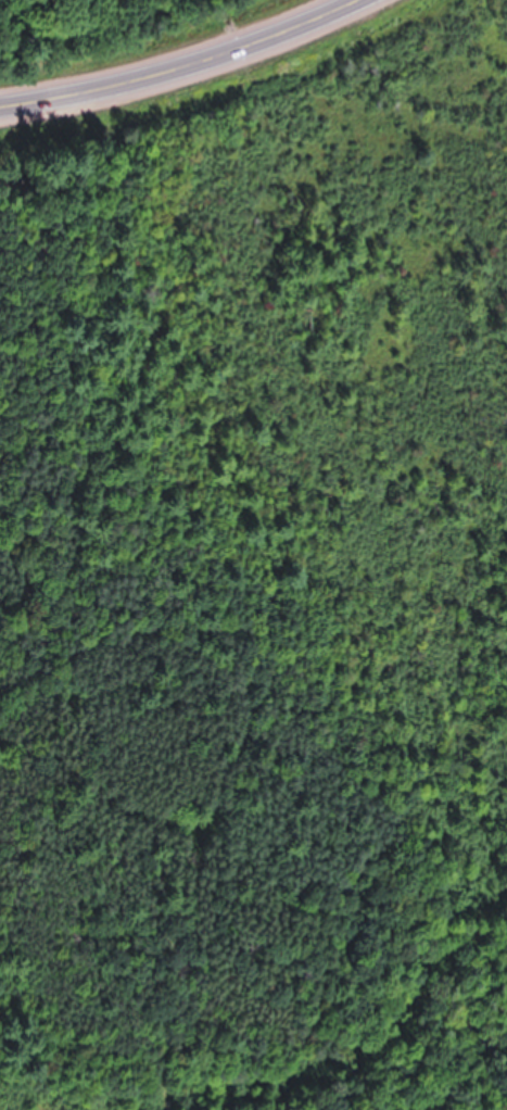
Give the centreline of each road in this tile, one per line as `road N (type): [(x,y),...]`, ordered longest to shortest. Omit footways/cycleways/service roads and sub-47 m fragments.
road 1 (primary): [(345,0),(154,80),(0,113)]

